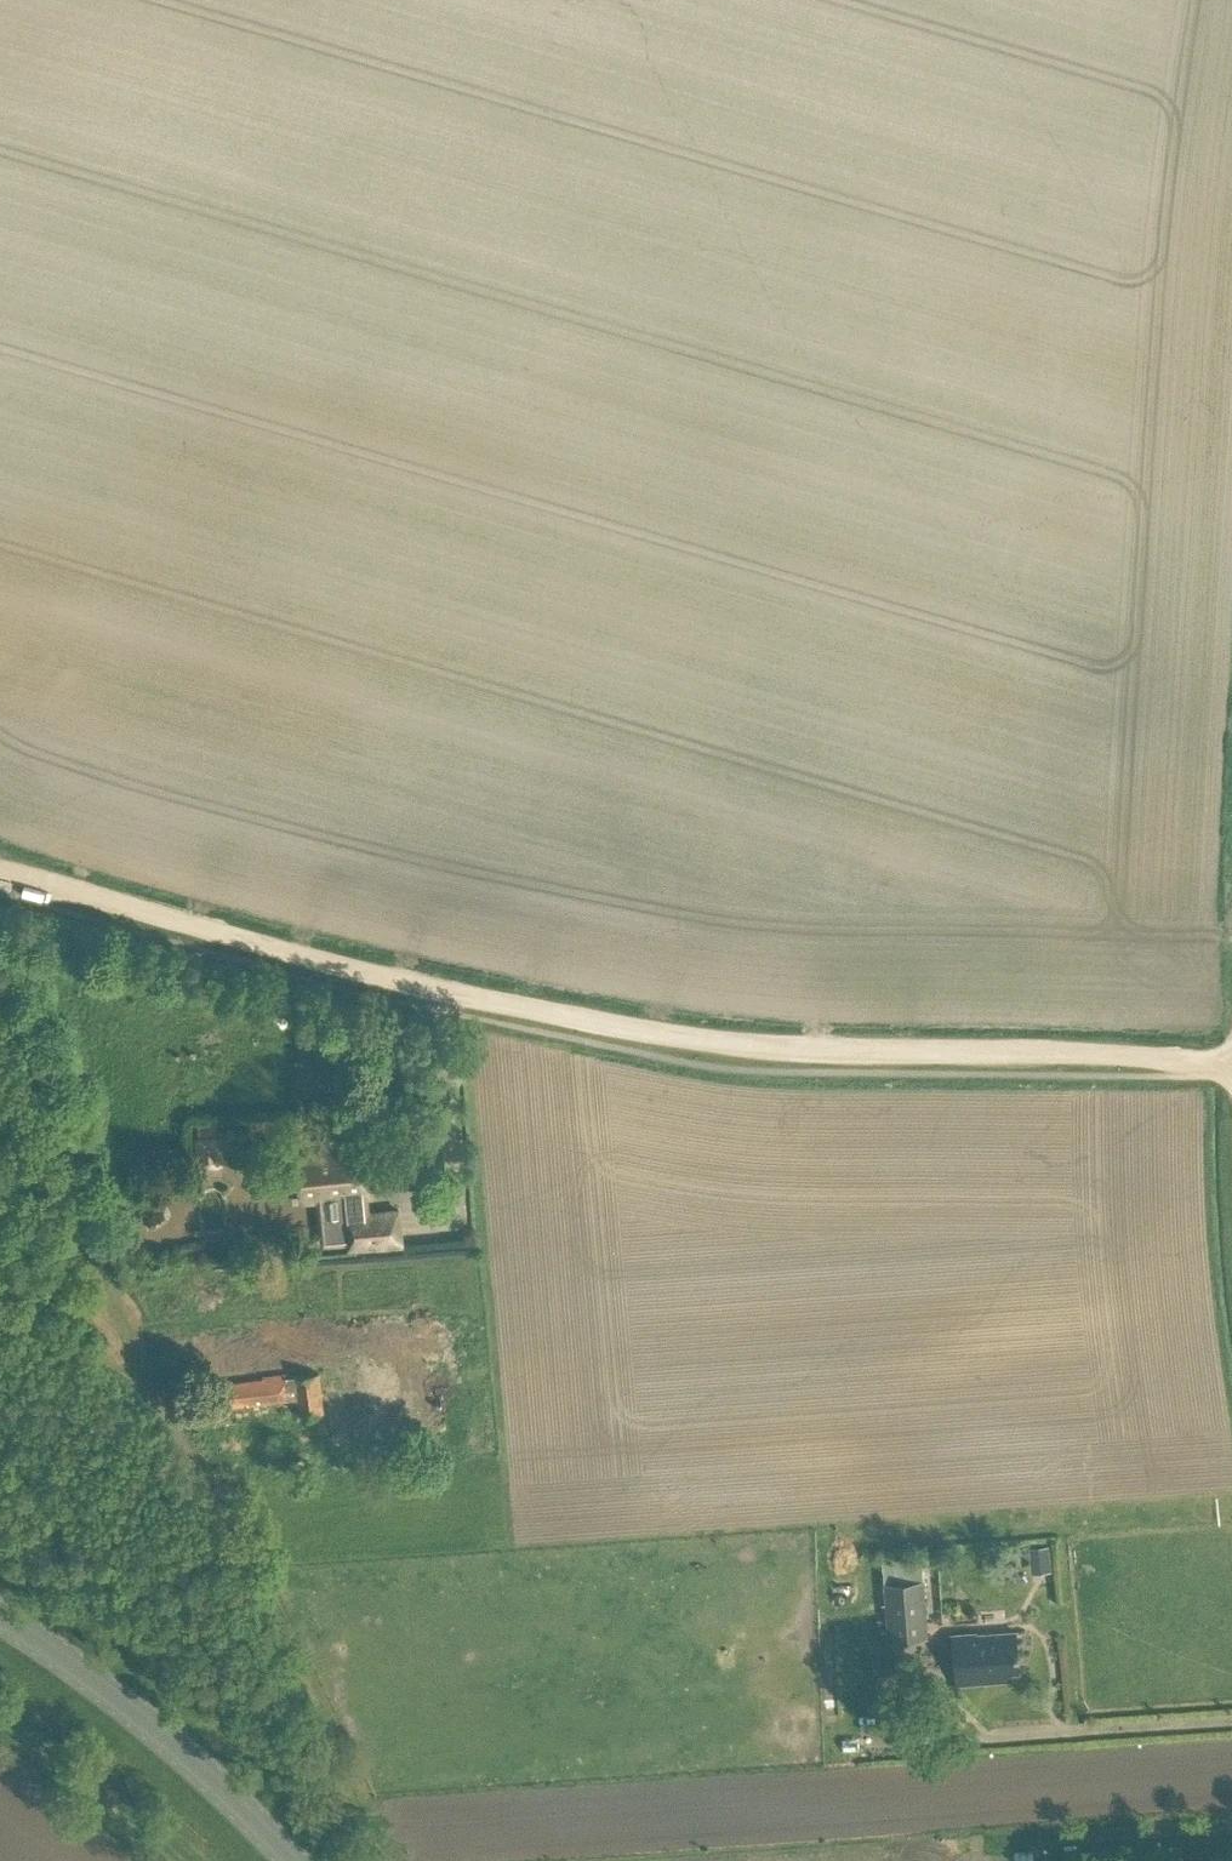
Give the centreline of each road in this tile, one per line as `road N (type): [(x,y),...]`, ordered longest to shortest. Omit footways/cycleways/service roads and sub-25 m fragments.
road 1 (track): [(0,870),(535,1009),(741,1046),(1231,1057)]
road 2 (primary): [(295,1860),(211,1772),(0,1623)]

